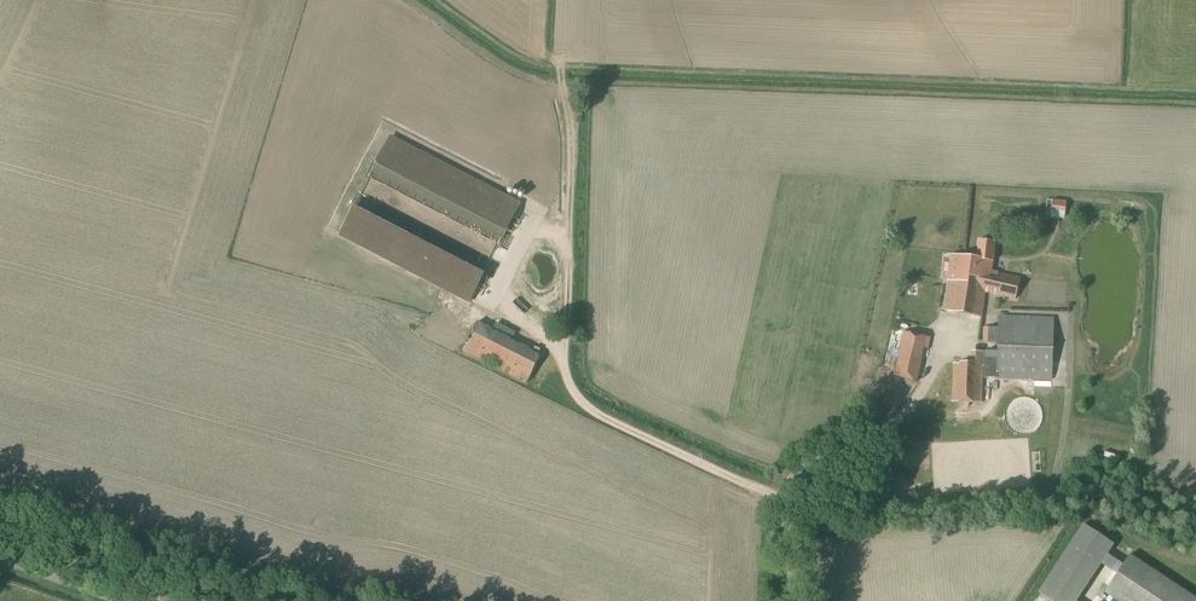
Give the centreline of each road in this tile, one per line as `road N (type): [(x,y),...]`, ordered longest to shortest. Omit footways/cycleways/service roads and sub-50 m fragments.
road 1 (secondary): [(178,600),(0,538)]

